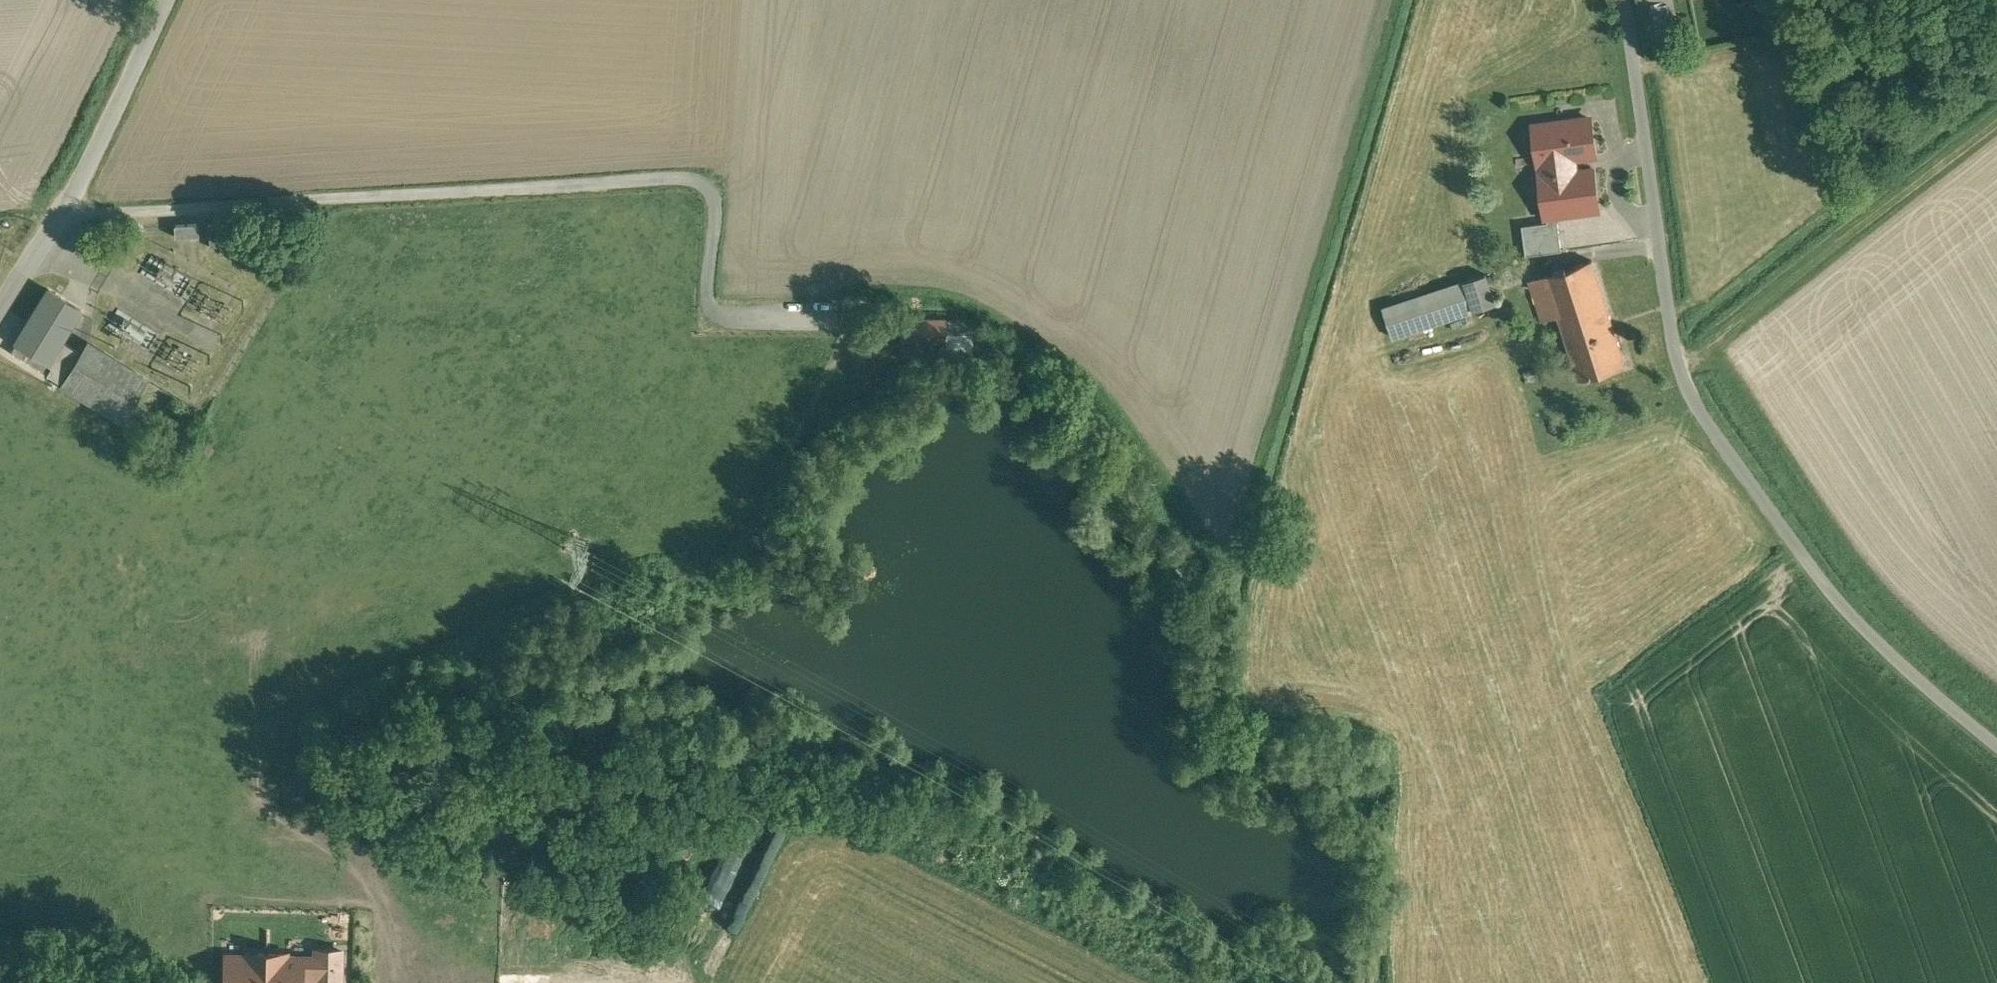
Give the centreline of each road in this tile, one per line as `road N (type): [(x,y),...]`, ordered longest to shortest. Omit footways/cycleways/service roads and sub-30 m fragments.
road 1 (track): [(836,320),(727,318),(712,304),(716,222),(710,193),(687,185),(58,221)]
road 2 (unclassified): [(1996,745),(1849,614),(1688,388),(1668,314),(1621,0)]
road 3 (unclassified): [(169,0),(109,127),(0,316)]

